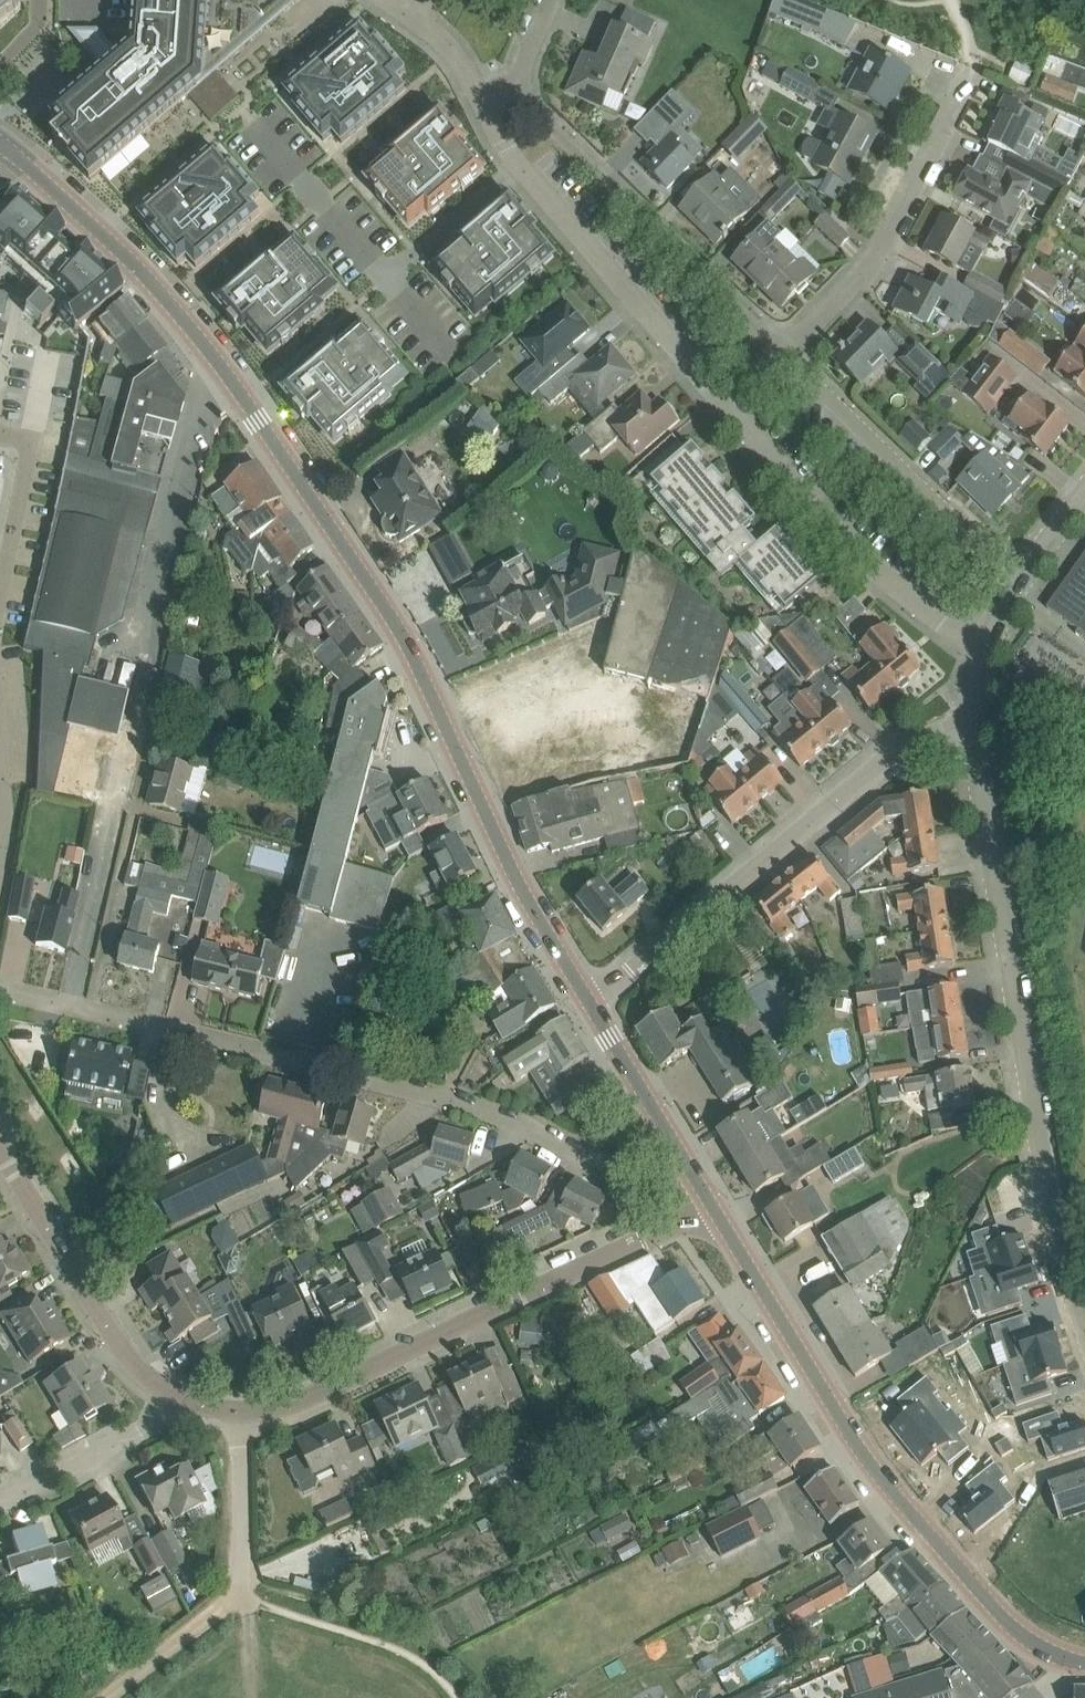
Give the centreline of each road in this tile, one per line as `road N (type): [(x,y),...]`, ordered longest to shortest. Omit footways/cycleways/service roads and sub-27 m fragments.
road 1 (secondary): [(592,1004),(530,905),(381,602),(241,394),(160,294),(0,143)]
road 2 (residential): [(685,1218),(551,1135),(454,1098),(0,987)]
road 3 (secondary): [(1084,1663),(1017,1630),(929,1535),(865,1456),(711,1205)]
road 4 (residential): [(1084,1316),(1057,1253),(971,730)]
road 5 (residential): [(177,1394),(239,1410),(283,1404),(685,1218)]
road 6 (residential): [(592,1004),(905,745),(936,730),(971,730)]
road 7 (residential): [(730,411),(519,164),(484,104)]
road 8 (residential): [(526,90),(536,110),(789,351)]
road 9 (residential): [(987,647),(923,607),(730,411)]
road 10 (residential): [(789,351),(868,272),(969,68)]
road 11 (residential): [(789,351),(1017,581)]
road 12 (residential): [(0,1146),(124,1351),(177,1394)]
road 13 (secondary): [(711,1205),(592,1004)]
road 14 (residential): [(0,1495),(153,1425),(177,1394)]
road 15 (track): [(239,1410),(241,1590)]
road 16 (track): [(241,1590),(108,1697)]
road 17 (residential): [(484,104),(468,70),(403,10)]

